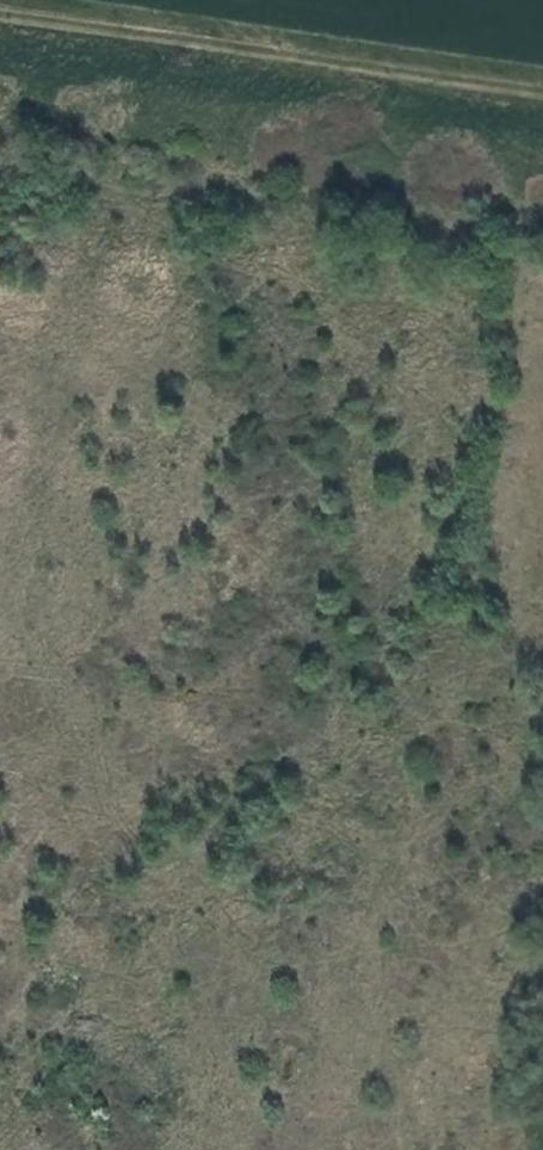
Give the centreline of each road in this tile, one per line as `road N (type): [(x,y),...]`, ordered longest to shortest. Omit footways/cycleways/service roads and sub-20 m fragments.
road 1 (track): [(542,83),(0,6)]

